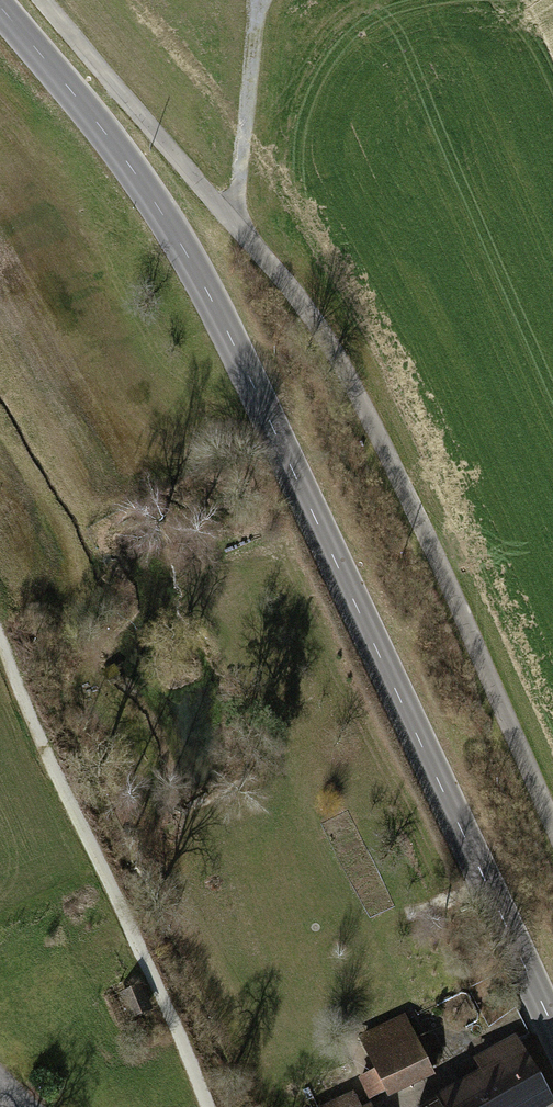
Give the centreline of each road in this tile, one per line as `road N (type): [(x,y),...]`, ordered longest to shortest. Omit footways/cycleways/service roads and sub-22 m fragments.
road 1 (tertiary): [(552,1029),(195,255),(1,0)]
road 2 (track): [(204,1106),(154,977),(58,788),(0,637)]
road 3 (track): [(237,218),(261,0)]

